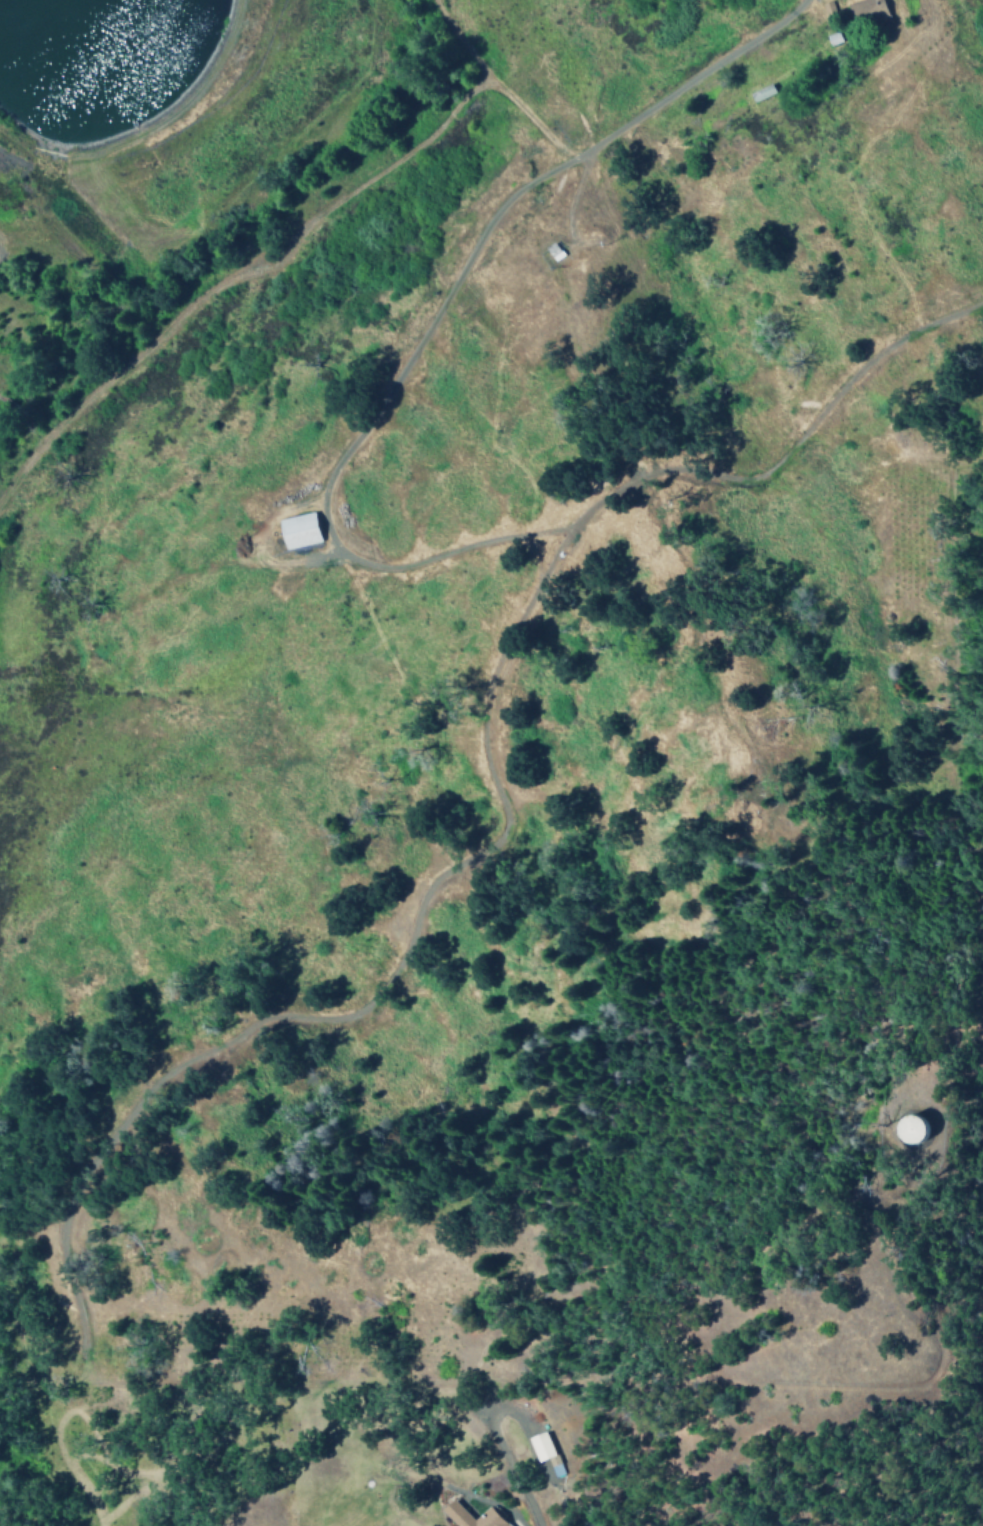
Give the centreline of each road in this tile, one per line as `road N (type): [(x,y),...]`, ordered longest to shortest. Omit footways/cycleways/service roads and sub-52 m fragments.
road 1 (residential): [(807,0),(578,160),(515,191),(326,499),(340,551),(392,571),(574,528)]
road 2 (residential): [(86,1358),(64,1244),(74,1194),(163,1078),(273,1018),(343,1021),(360,1014),(396,980),(429,890),(502,834),(506,821),(487,763),(488,704),(530,609)]

